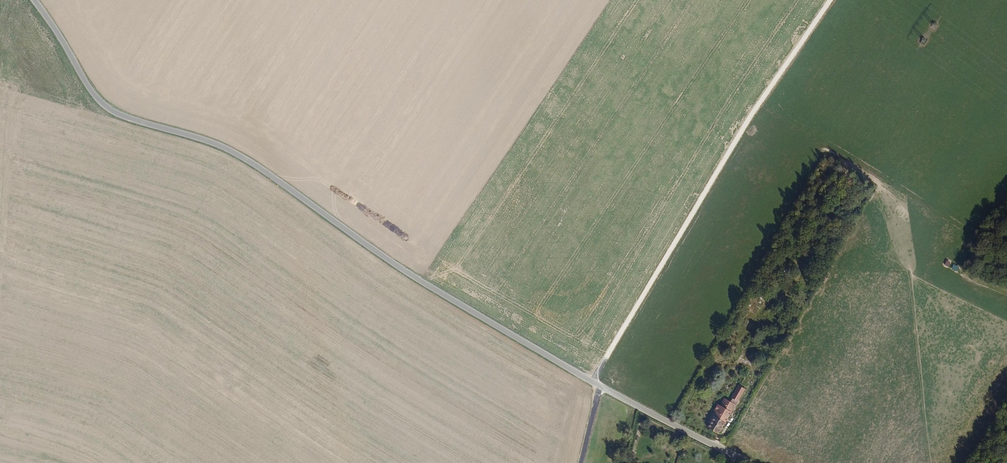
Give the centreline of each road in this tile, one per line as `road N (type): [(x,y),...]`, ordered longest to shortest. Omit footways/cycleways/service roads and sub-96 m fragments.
road 1 (tertiary): [(750,462),(474,312),(225,146),(108,107),(36,0)]
road 2 (track): [(592,381),(750,117),(831,0)]

